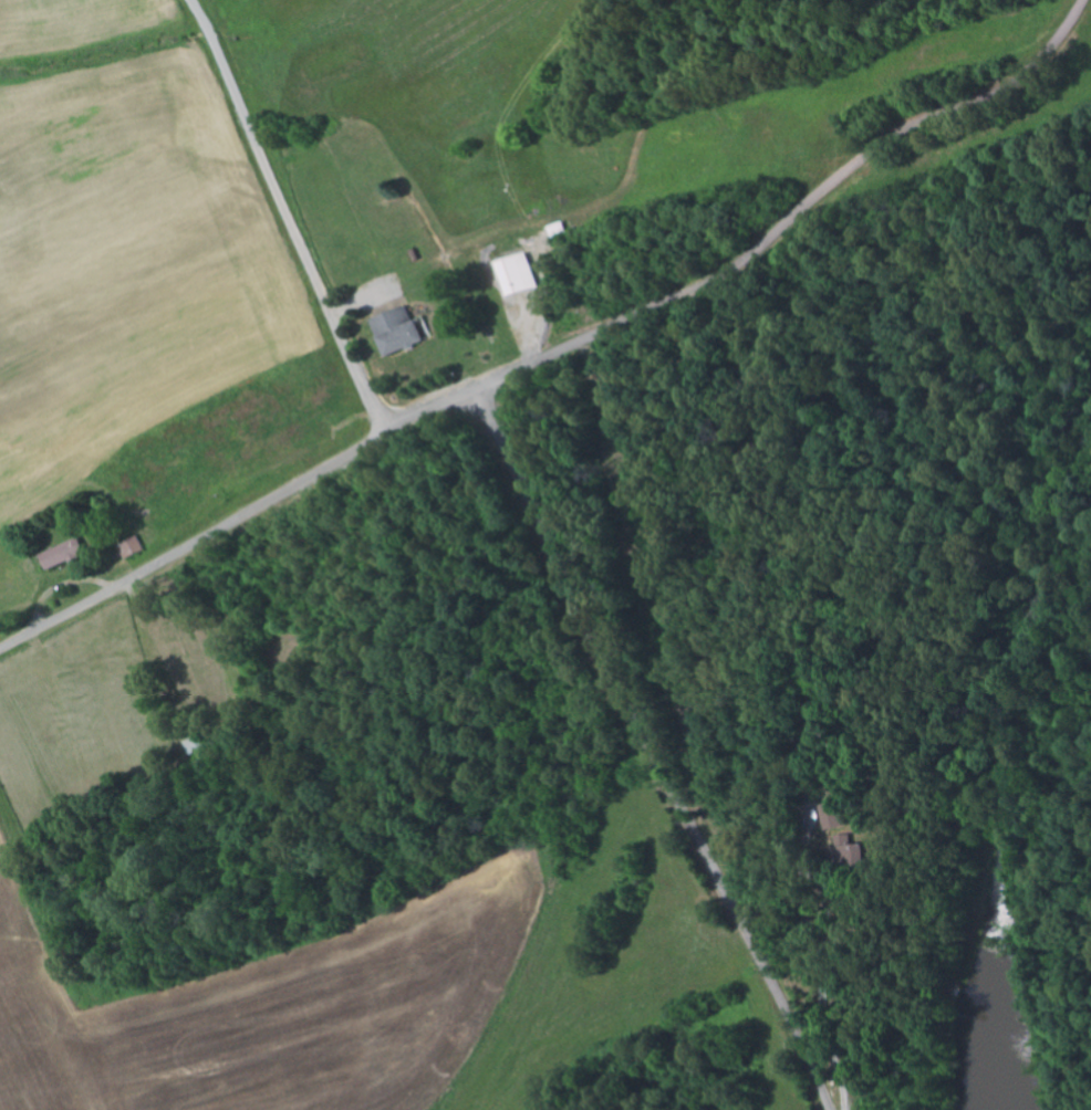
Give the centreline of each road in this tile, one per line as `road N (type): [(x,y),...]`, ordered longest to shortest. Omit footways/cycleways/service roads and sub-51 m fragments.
road 1 (residential): [(0,648),(384,432),(732,270),(897,130),(1024,81),(1084,0)]
road 2 (residential): [(831,1109),(475,388)]
road 3 (residential): [(384,432),(190,0)]

